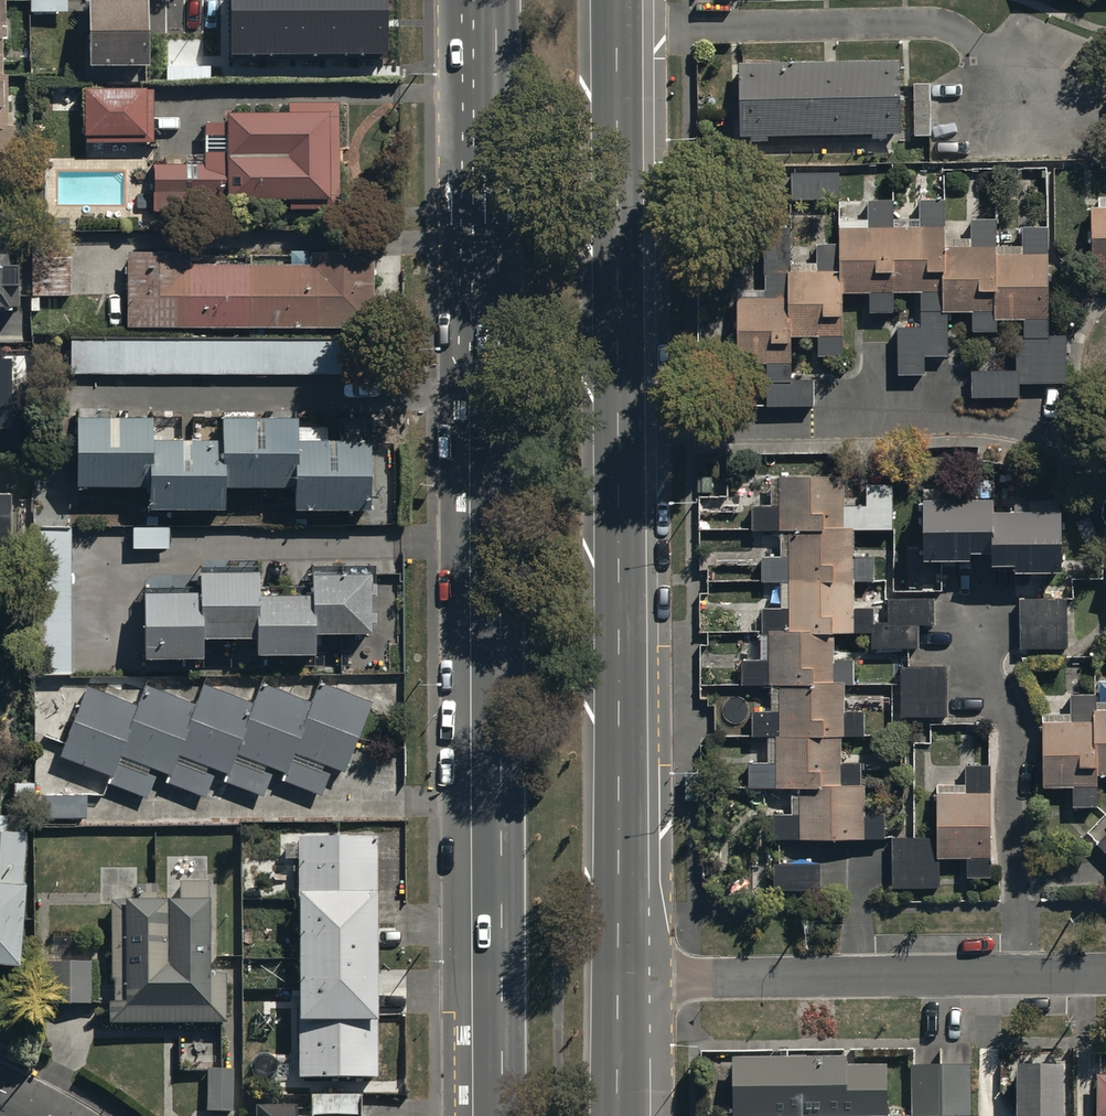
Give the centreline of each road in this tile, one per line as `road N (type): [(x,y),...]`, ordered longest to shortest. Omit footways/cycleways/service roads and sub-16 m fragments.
road 1 (primary): [(618,0),(618,978)]
road 2 (primary): [(503,1115),(496,222)]
road 3 (residential): [(1105,972),(618,978)]
road 4 (primary): [(496,222),(453,0)]
road 5 (primary): [(496,222),(499,0)]
road 6 (primary): [(618,978),(617,1115)]

